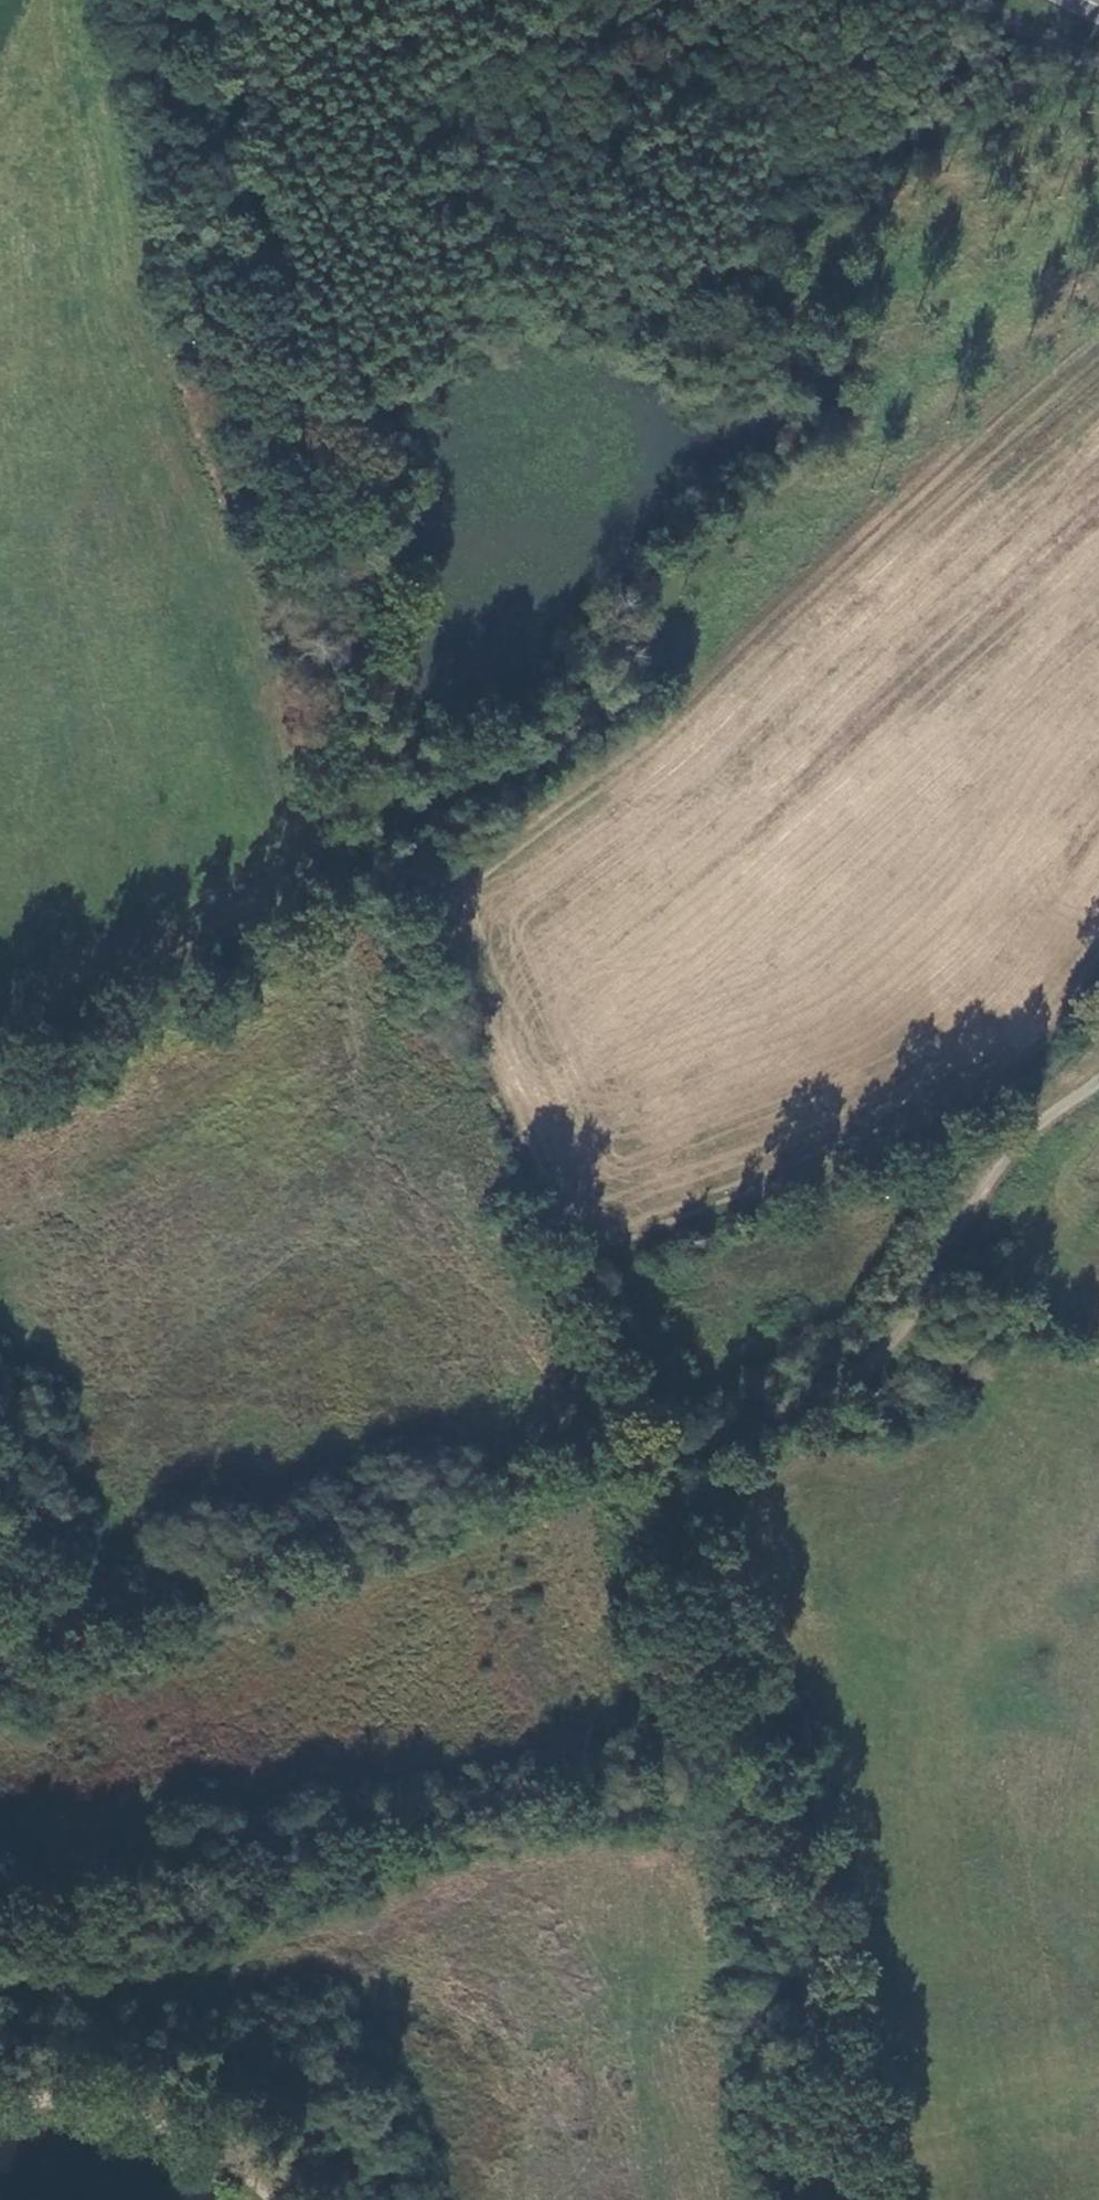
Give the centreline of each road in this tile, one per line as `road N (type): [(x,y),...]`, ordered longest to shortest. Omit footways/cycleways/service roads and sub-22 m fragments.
road 1 (track): [(1098,1082),(1009,1144),(925,1306),(884,1353),(814,1401),(701,1441),(679,1462),(671,1492),(673,1540),(783,1824),(843,2199)]

